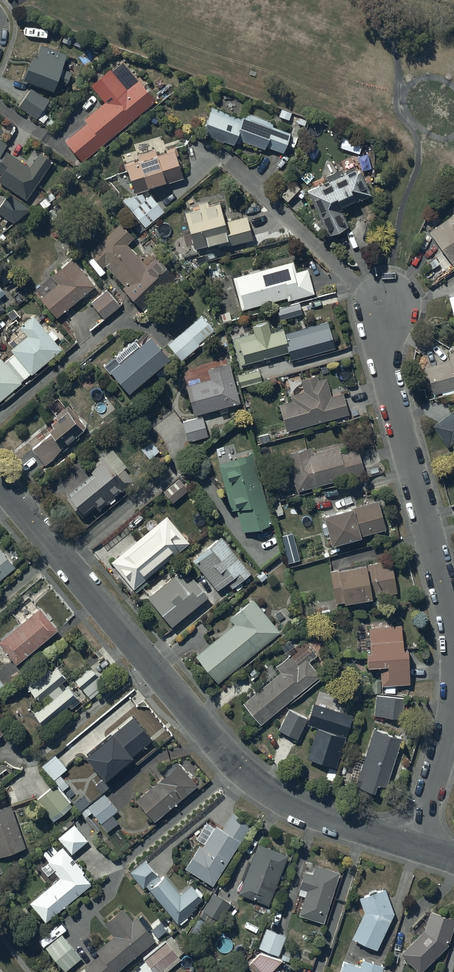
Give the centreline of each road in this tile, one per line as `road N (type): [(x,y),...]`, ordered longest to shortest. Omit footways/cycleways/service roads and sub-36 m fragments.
road 1 (residential): [(412,847),(295,806),(242,771),(0,481)]
road 2 (residential): [(453,636),(391,389),(389,304)]
road 3 (residential): [(412,847),(453,702)]

